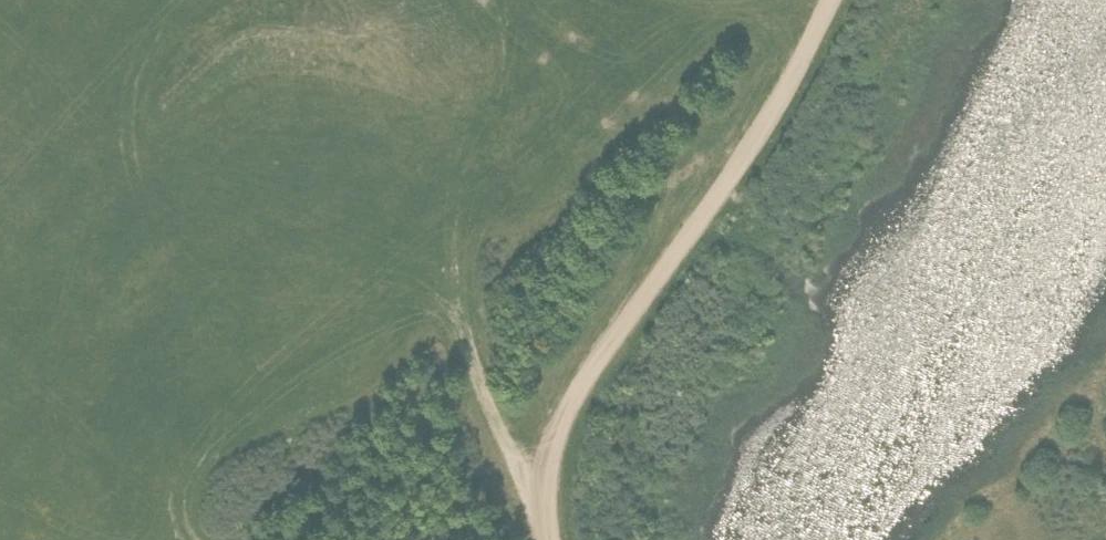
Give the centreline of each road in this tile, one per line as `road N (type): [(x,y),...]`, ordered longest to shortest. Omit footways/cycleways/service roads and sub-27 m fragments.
road 1 (track): [(552,539),(546,472),(683,260),(823,0)]

